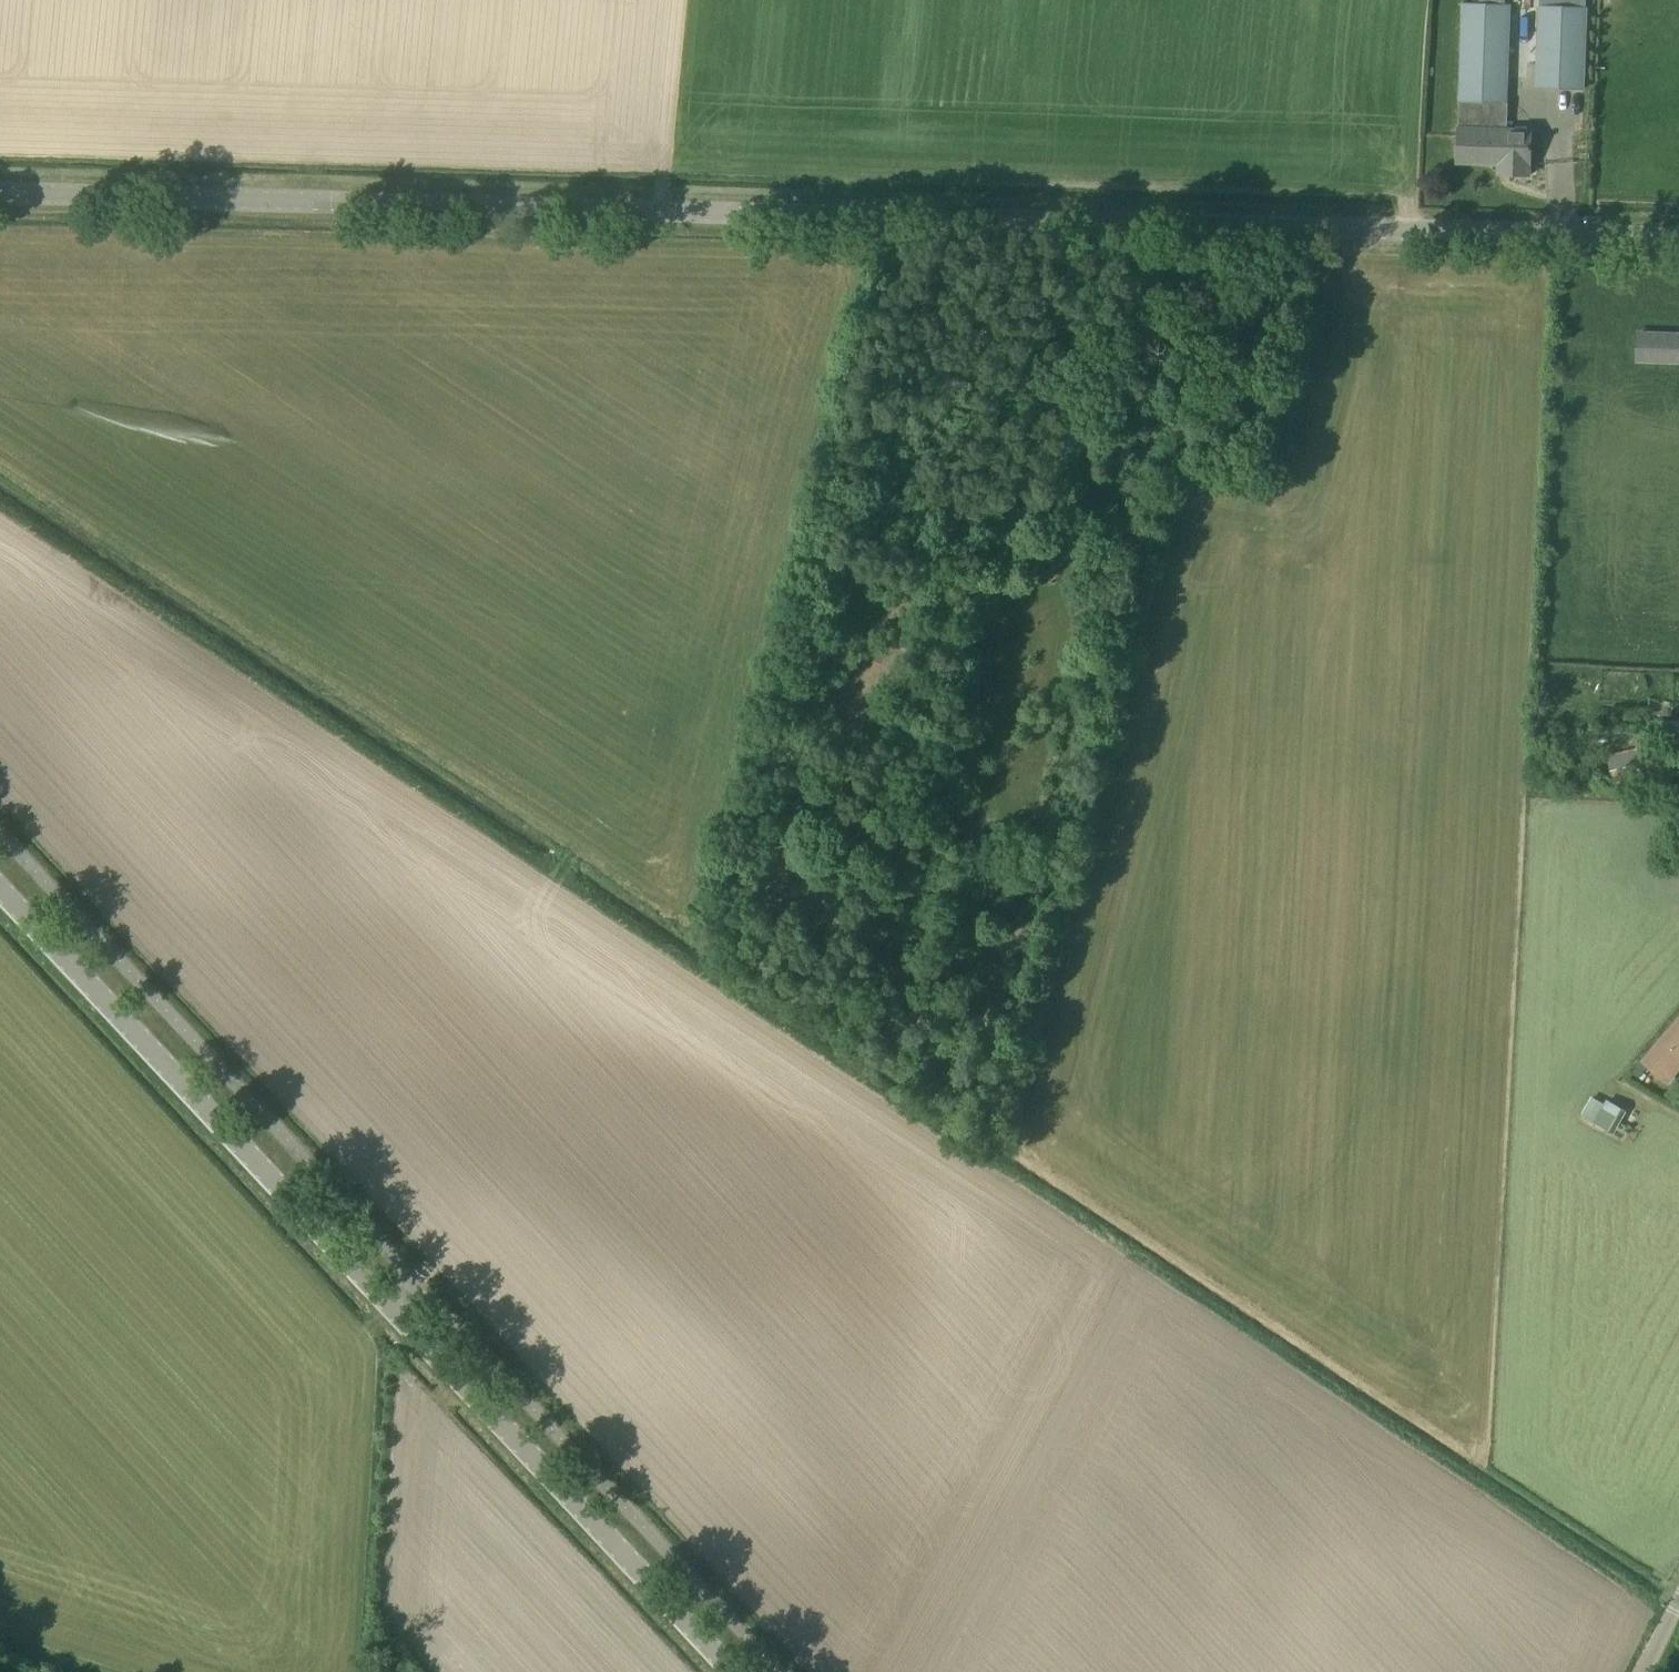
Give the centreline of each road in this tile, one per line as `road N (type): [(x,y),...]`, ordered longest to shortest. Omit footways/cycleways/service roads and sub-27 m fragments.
road 1 (tertiary): [(1678,240),(0,188)]
road 2 (tertiary): [(732,1671),(0,888)]

